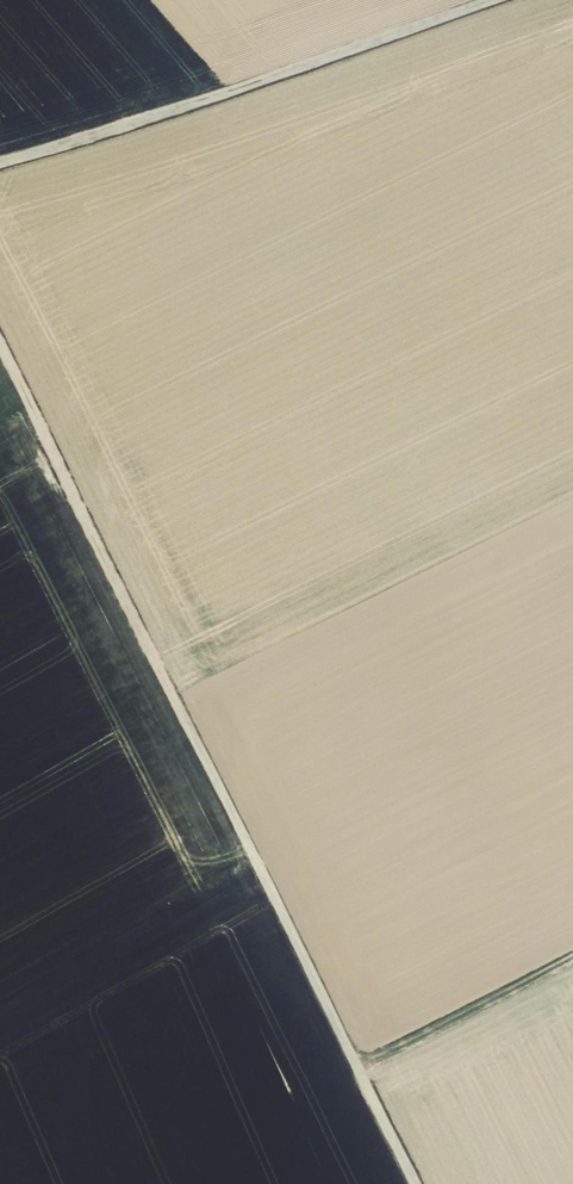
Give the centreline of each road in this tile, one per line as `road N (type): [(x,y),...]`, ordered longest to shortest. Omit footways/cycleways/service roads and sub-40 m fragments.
road 1 (track): [(414,1183),(0,345)]
road 2 (track): [(0,162),(494,0)]
road 3 (track): [(358,1070),(572,959)]

